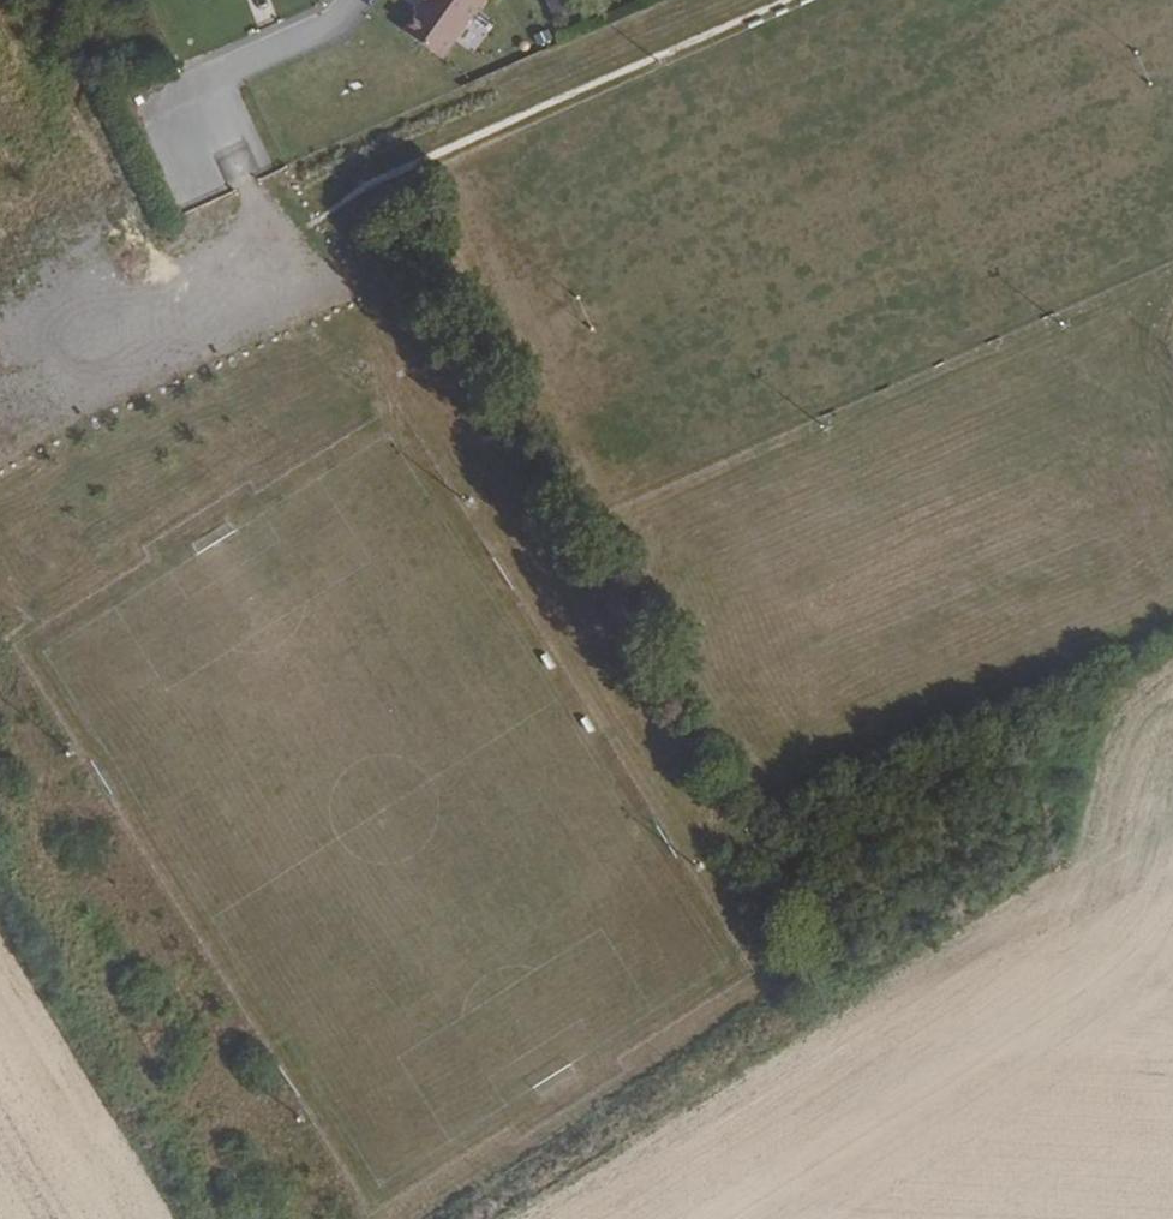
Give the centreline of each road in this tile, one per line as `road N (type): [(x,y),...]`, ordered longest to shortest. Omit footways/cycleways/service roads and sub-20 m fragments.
road 1 (residential): [(155,112),(342,27),(360,0)]

